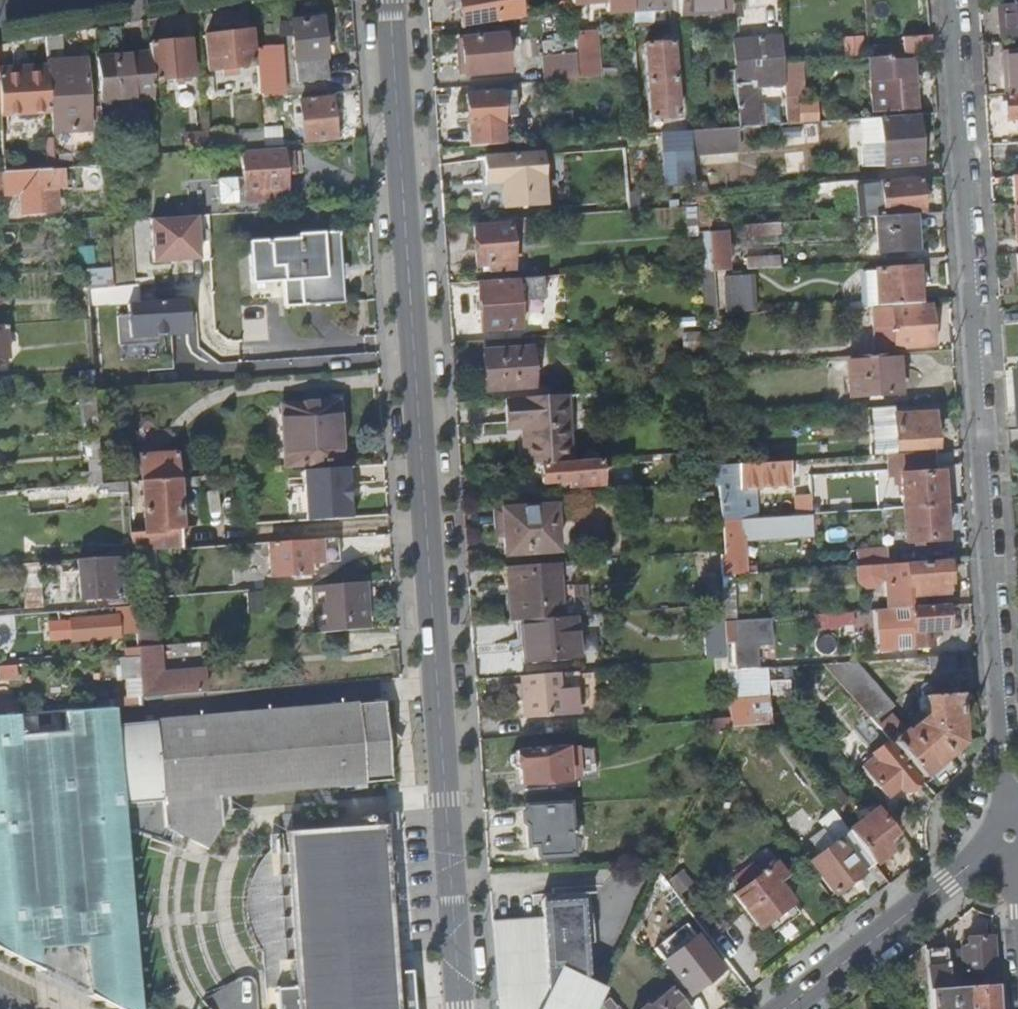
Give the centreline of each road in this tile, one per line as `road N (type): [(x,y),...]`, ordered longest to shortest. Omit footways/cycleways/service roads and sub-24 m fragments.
road 1 (residential): [(390,0),(408,387),(458,1008)]
road 2 (residential): [(1005,812),(947,0)]
road 3 (residential): [(783,1008),(988,852)]

